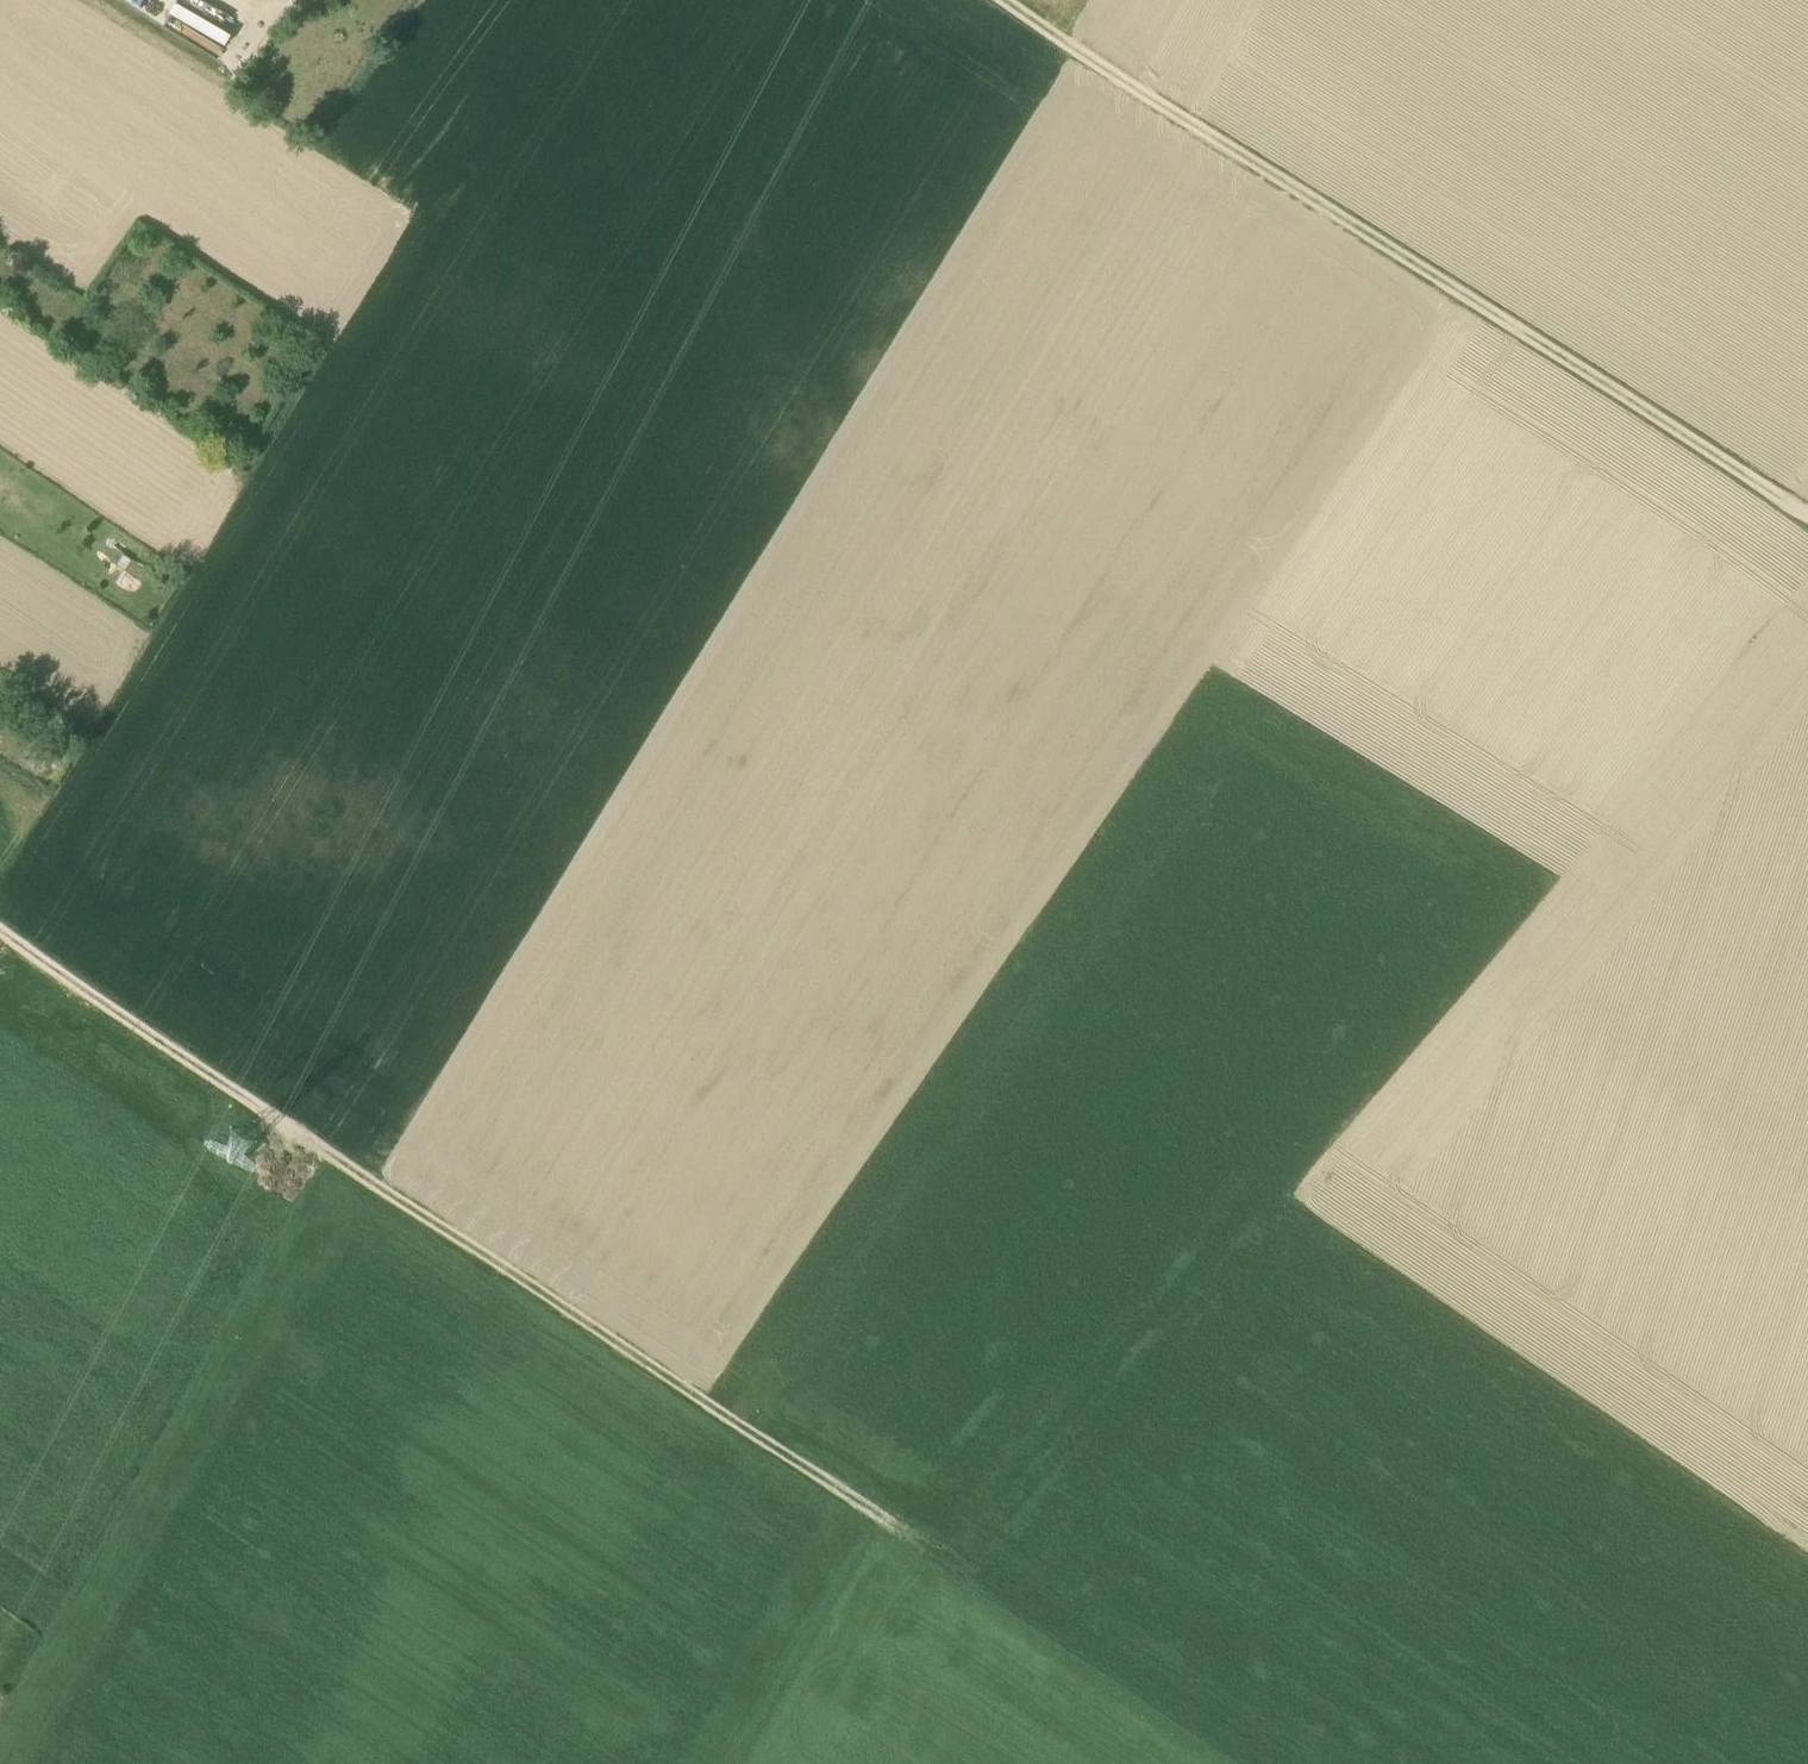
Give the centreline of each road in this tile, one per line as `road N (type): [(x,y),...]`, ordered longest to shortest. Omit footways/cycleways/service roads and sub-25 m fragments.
road 1 (track): [(1001,0),(1113,79),(1807,514)]

